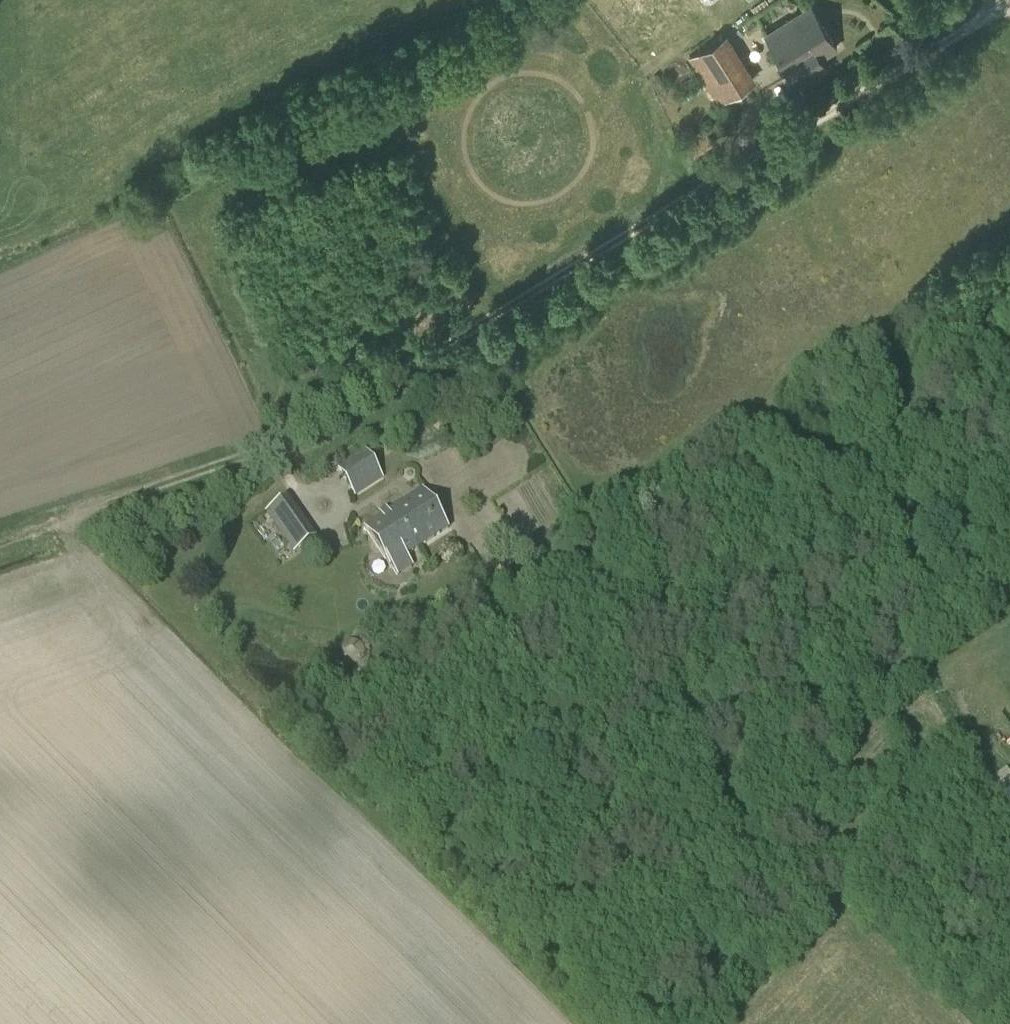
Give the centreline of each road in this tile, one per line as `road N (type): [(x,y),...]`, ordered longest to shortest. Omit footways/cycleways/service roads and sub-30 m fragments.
road 1 (track): [(0,546),(320,436),(1004,0)]

